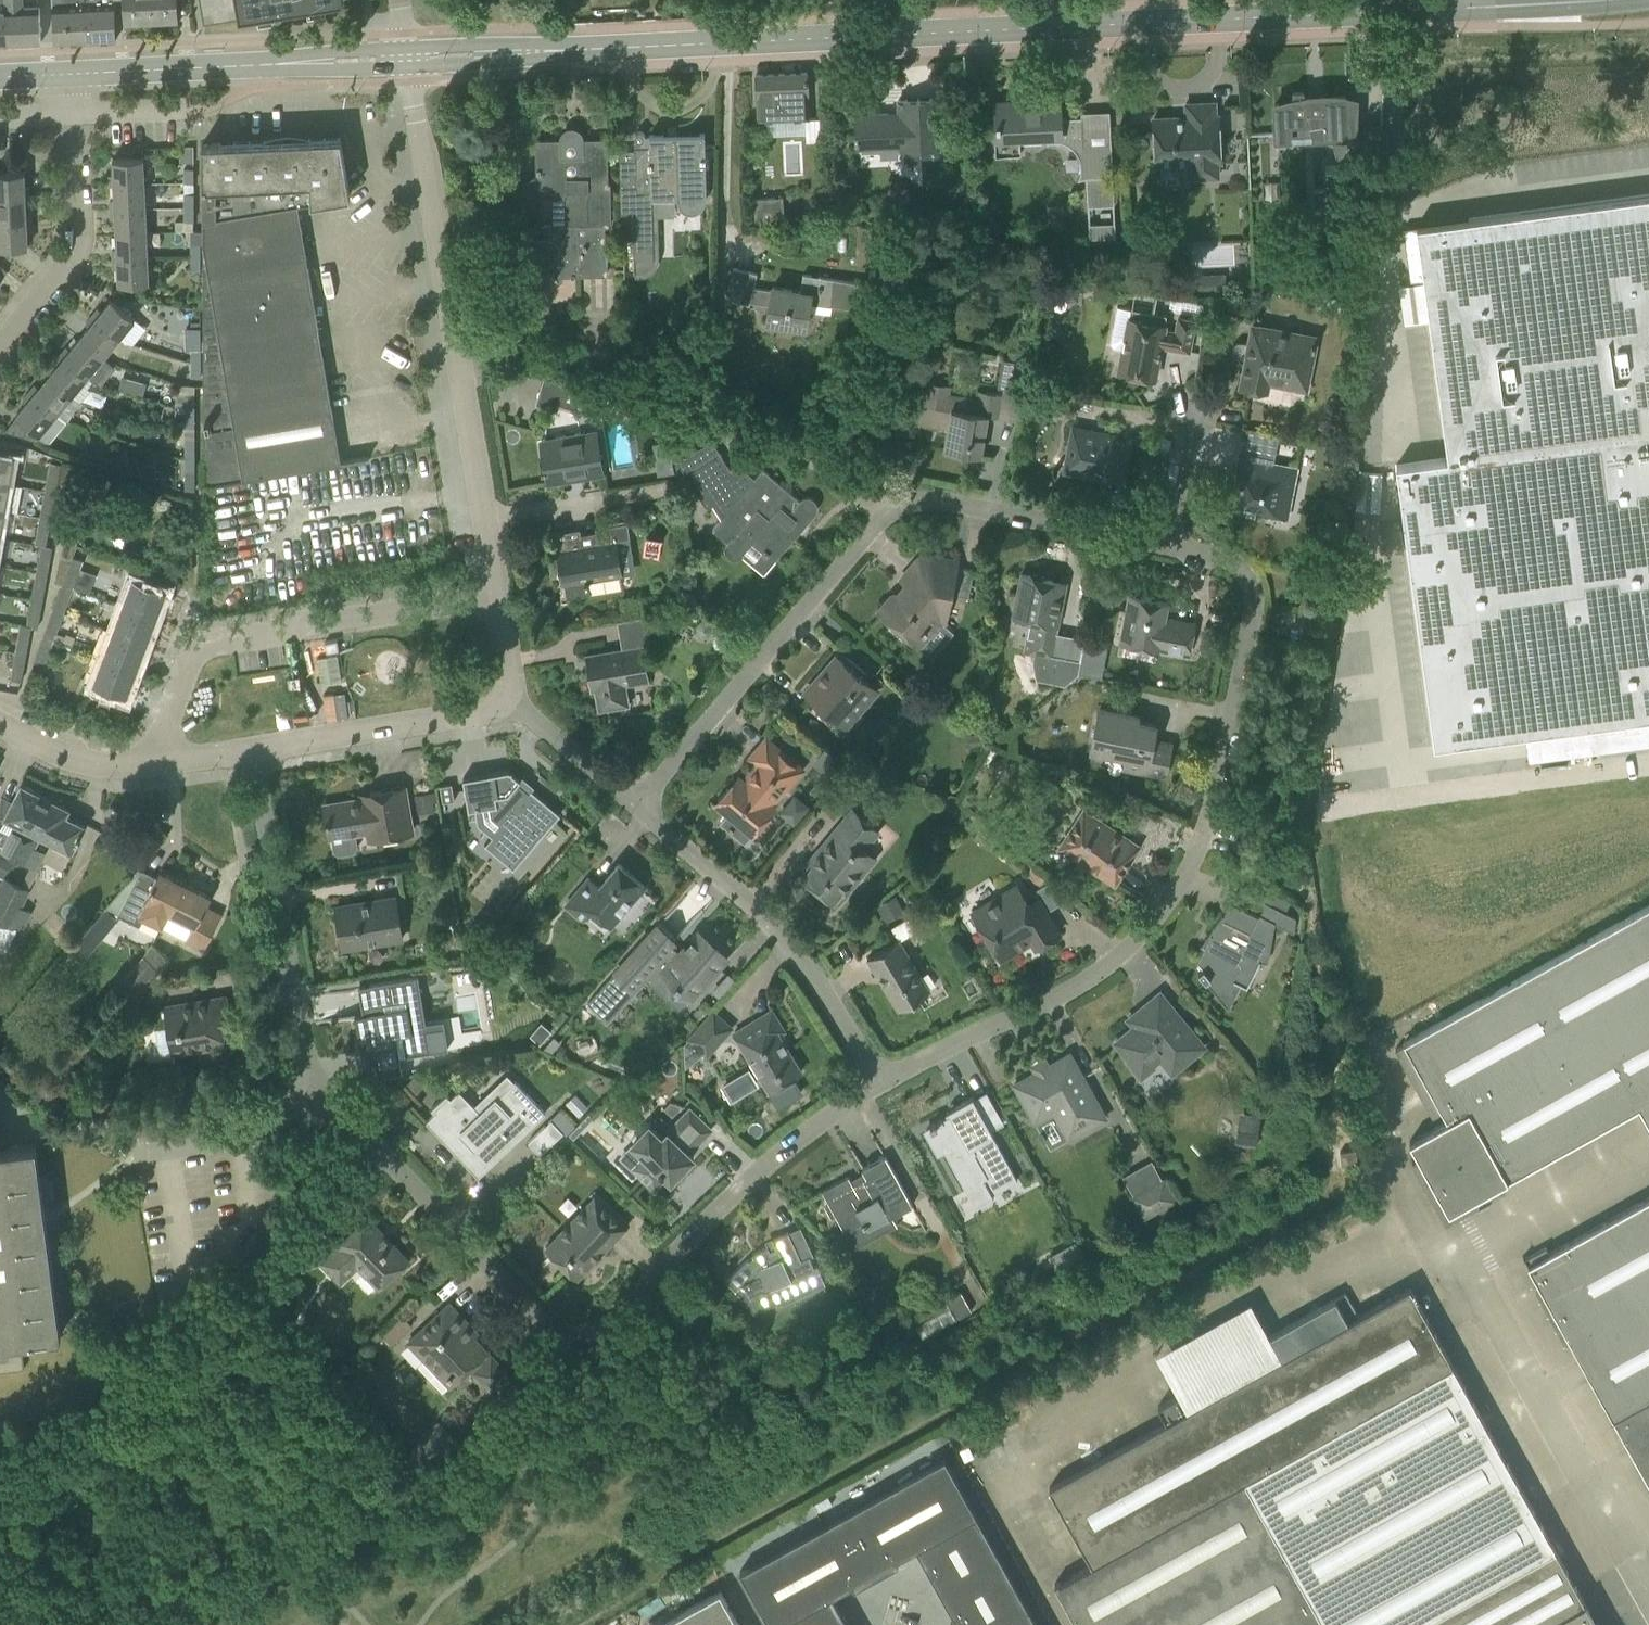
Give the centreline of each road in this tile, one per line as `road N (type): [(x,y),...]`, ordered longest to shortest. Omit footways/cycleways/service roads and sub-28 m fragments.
road 1 (residential): [(880,1070),(1131,940),(1170,897),(1218,771),(1245,607),(1224,576),(1177,547),(920,500),(884,505),(639,807)]
road 2 (tertiary): [(502,53),(1608,0)]
road 3 (residential): [(339,1116),(532,1303),(574,1328),(627,1304),(723,1202),(880,1070)]
road 4 (residential): [(501,574),(478,491),(407,66)]
road 5 (residential): [(160,762),(193,642),(223,618),(501,574)]
road 6 (residential): [(266,749),(303,1083),(339,1116)]
road 7 (residential): [(880,1070),(775,936),(639,807)]
road 8 (residential): [(266,749),(528,705)]
road 9 (tertiary): [(65,75),(311,62)]
road 10 (residential): [(0,331),(66,254),(73,234),(67,115)]
road 11 (residential): [(147,1153),(339,1116)]
road 12 (residential): [(160,762),(91,754),(0,723)]
road 13 (residential): [(639,807),(563,717),(528,705)]
road 14 (residential): [(528,705),(501,574)]

